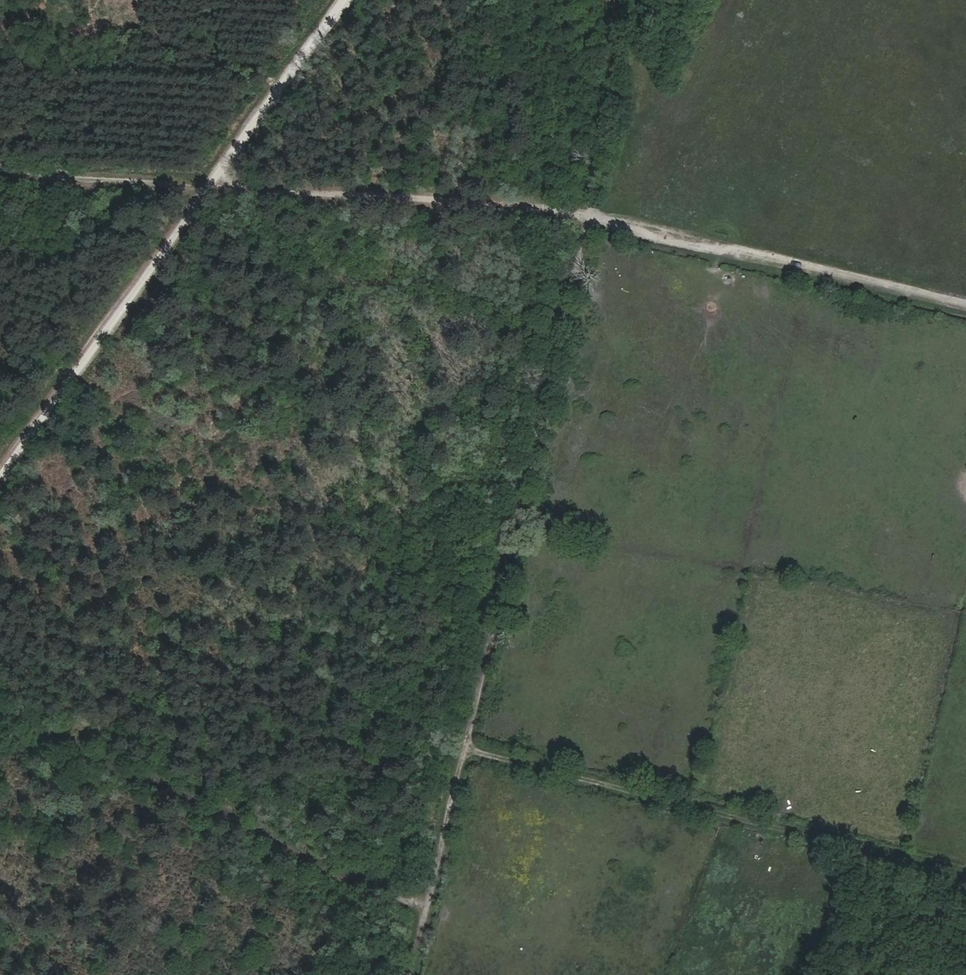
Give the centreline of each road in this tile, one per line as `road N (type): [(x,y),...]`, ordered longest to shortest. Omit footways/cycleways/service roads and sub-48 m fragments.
road 1 (track): [(414,974),(631,24),(617,0)]
road 2 (track): [(0,176),(222,182),(530,206),(965,303)]
road 3 (track): [(0,470),(341,0)]
road 4 (track): [(467,749),(965,878)]
road 5 (track): [(0,696),(285,852),(381,883),(430,913)]

